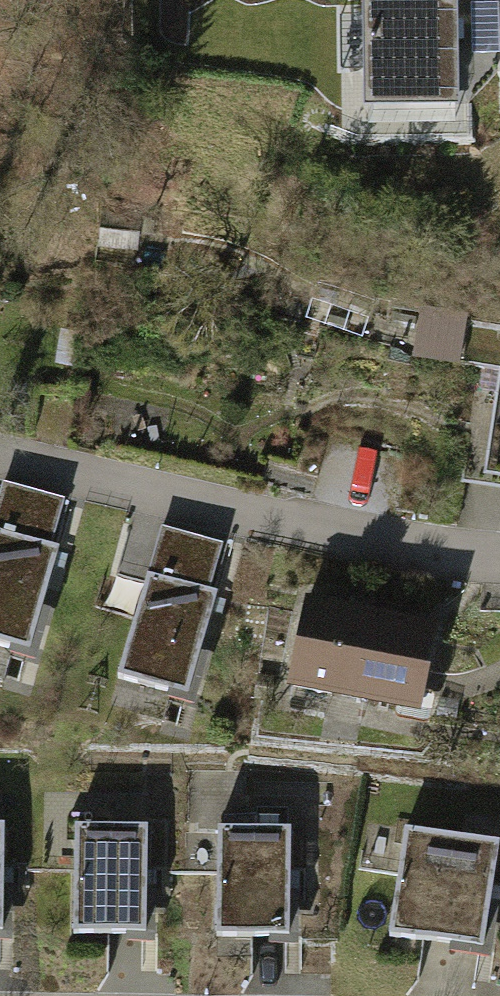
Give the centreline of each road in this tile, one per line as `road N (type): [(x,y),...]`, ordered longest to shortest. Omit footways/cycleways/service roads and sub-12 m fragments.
road 1 (residential): [(499,557),(436,553),(125,489),(0,454)]

